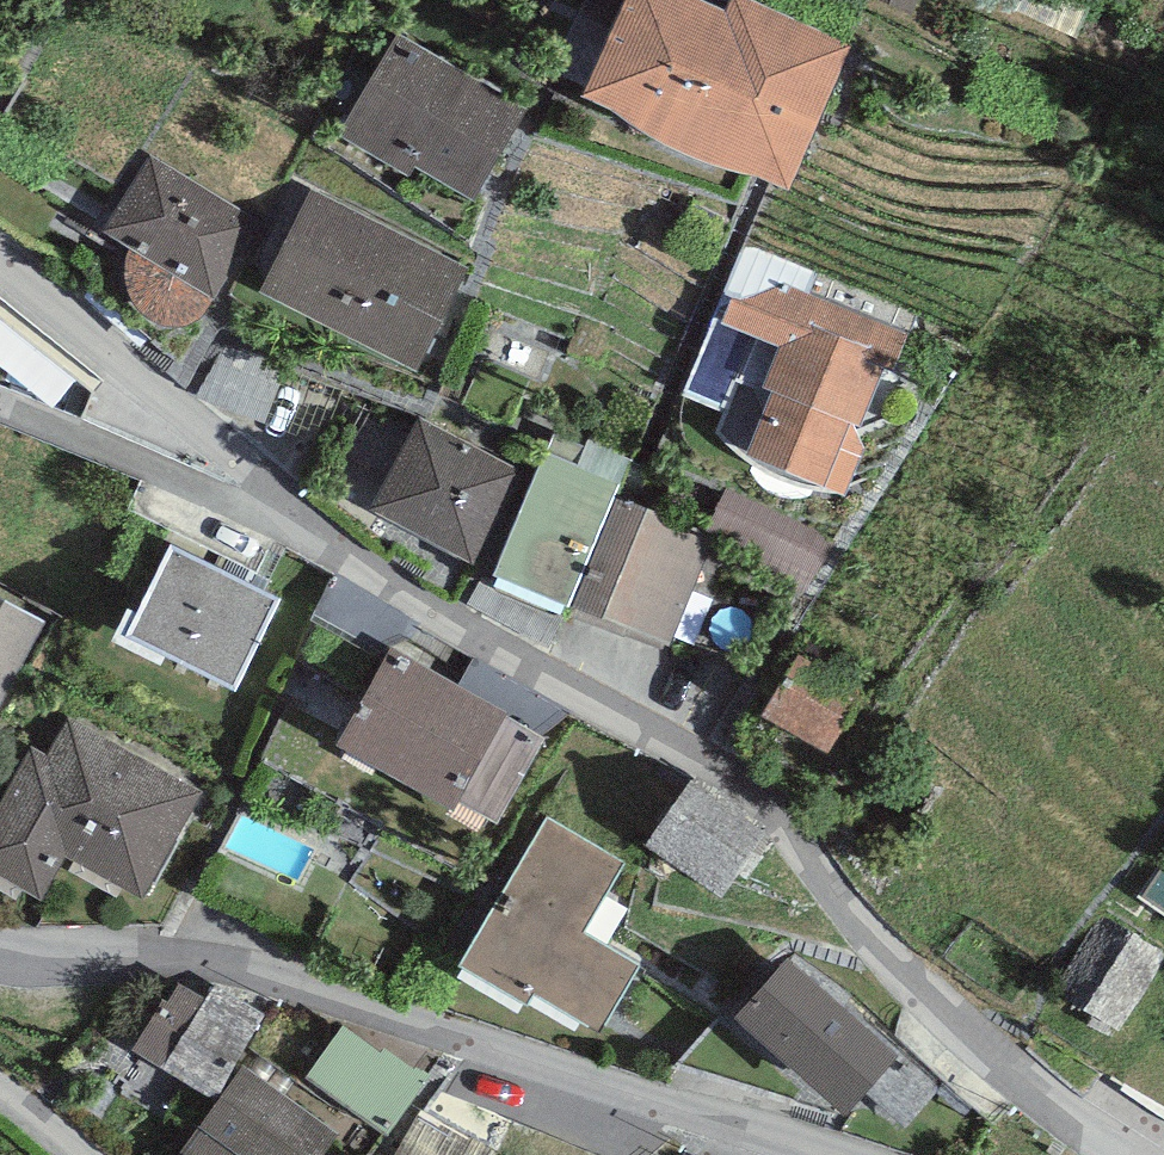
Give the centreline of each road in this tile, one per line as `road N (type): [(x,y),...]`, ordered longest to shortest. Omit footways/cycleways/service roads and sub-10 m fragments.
road 1 (residential): [(0,277),(353,554),(508,661),(776,809),(805,860),(971,1044),(1122,1154)]
road 2 (residential): [(816,1154),(275,977),(210,964),(0,949)]

